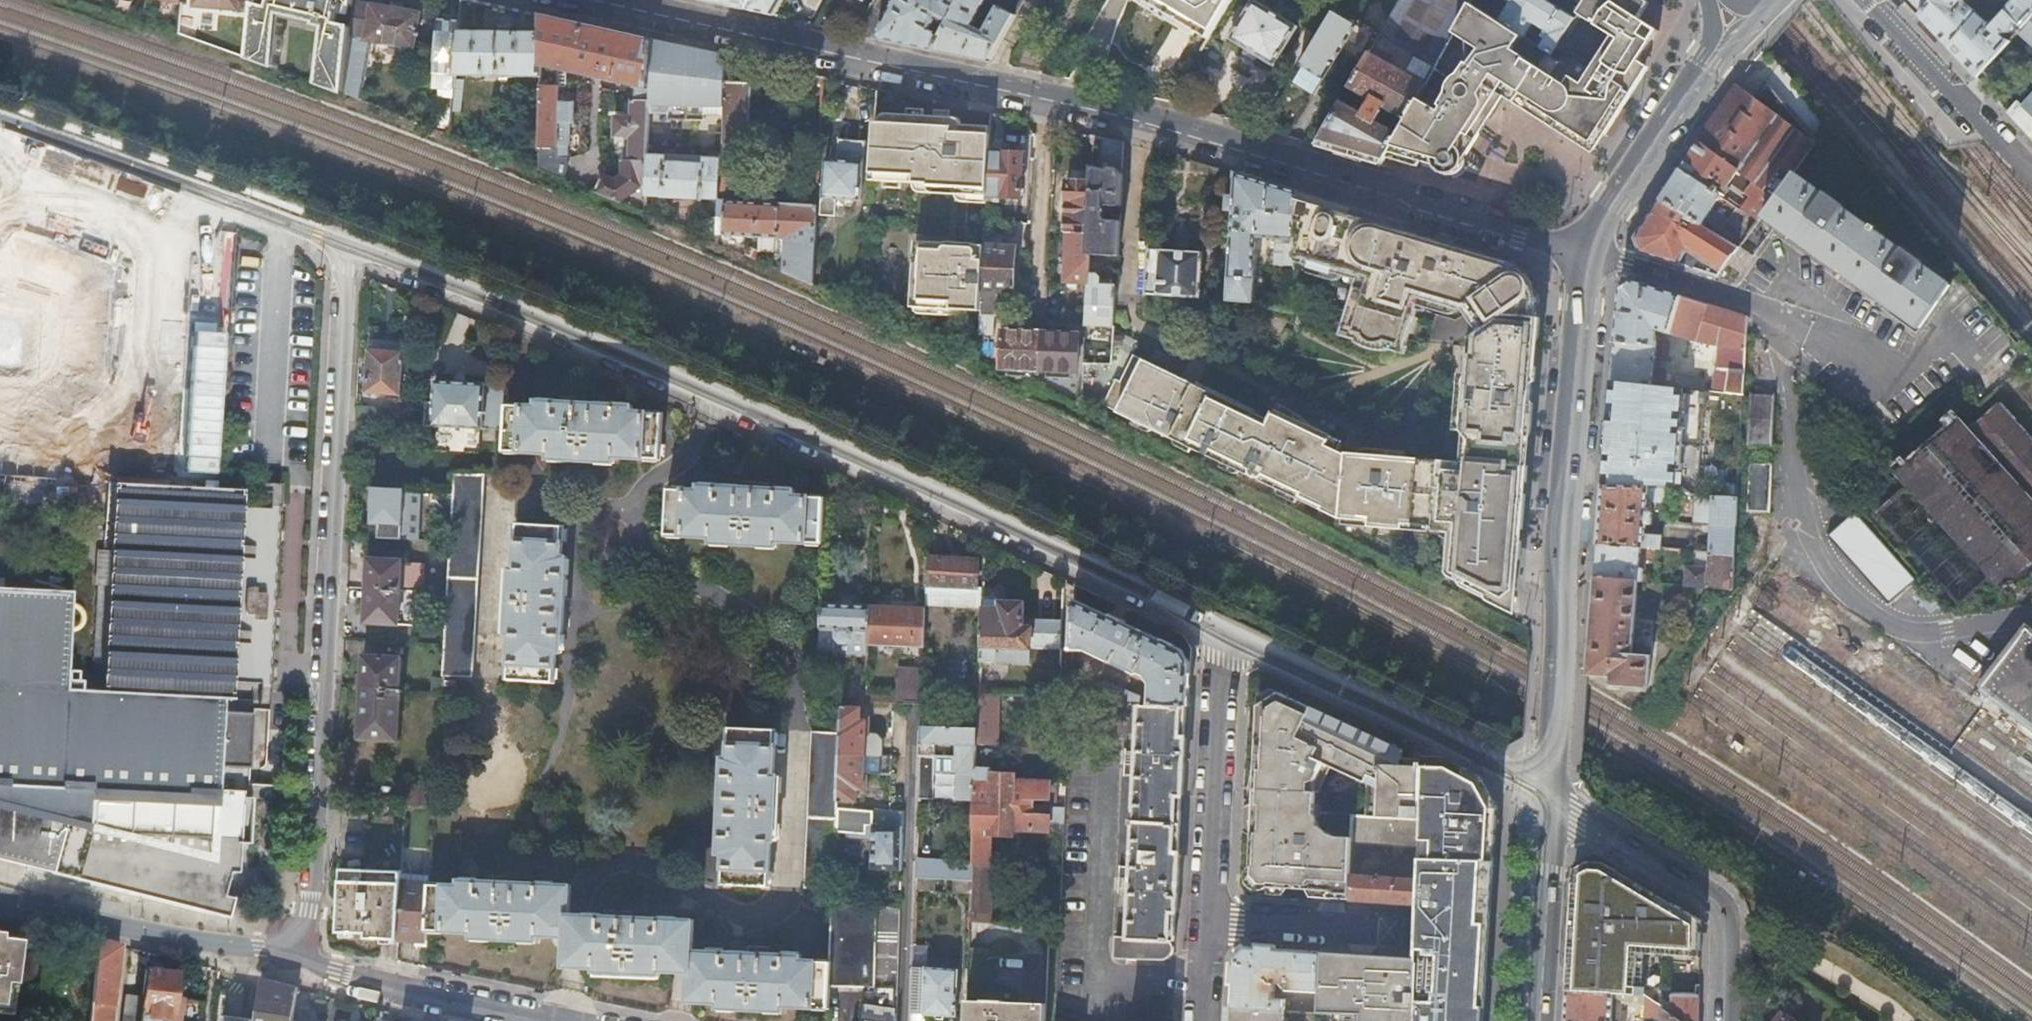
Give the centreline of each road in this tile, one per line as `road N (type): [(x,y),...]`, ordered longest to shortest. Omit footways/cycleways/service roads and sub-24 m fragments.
road 1 (residential): [(347,248),(804,437),(1220,630)]
road 2 (residential): [(1583,247),(1519,235),(1136,114),(850,55)]
road 3 (residential): [(347,248),(315,872),(297,943)]
road 4 (secondary): [(1551,798),(1583,247)]
road 5 (residential): [(1220,630),(1551,798)]
road 6 (residential): [(0,120),(347,248)]
road 7 (residential): [(1723,1020),(1723,913),(1551,798)]
road 8 (residential): [(297,943),(200,941),(0,894)]
road 9 (residential): [(1220,630),(1207,921)]
road 10 (residential): [(539,1020),(335,972),(297,943)]
road 11 (residential): [(850,55),(607,0)]
road 12 (residential): [(2031,180),(1861,0)]
road 13 (secondary): [(1583,247),(1718,49)]
road 14 (secondary): [(1539,1020),(1551,798)]
road 15 (residential): [(1207,921),(1413,928)]

